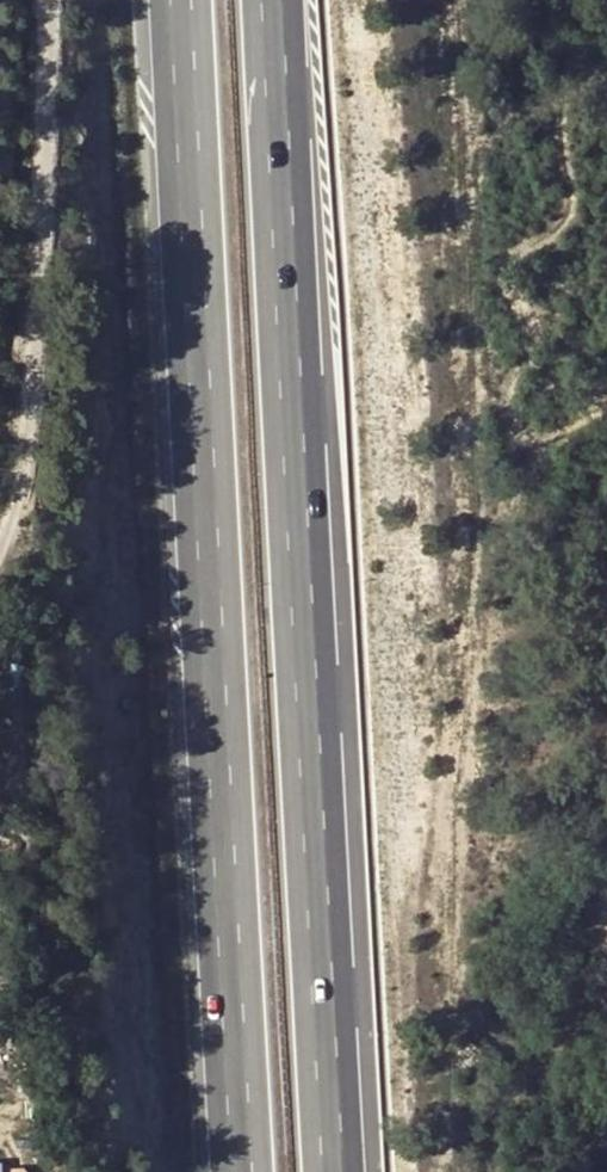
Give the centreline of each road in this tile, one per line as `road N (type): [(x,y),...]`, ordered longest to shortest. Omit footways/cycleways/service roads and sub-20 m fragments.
road 1 (motorway): [(178,0),(242,1171)]
road 2 (motorway): [(331,1171),(270,0)]
road 3 (track): [(48,0),(45,200),(23,481),(0,549)]

